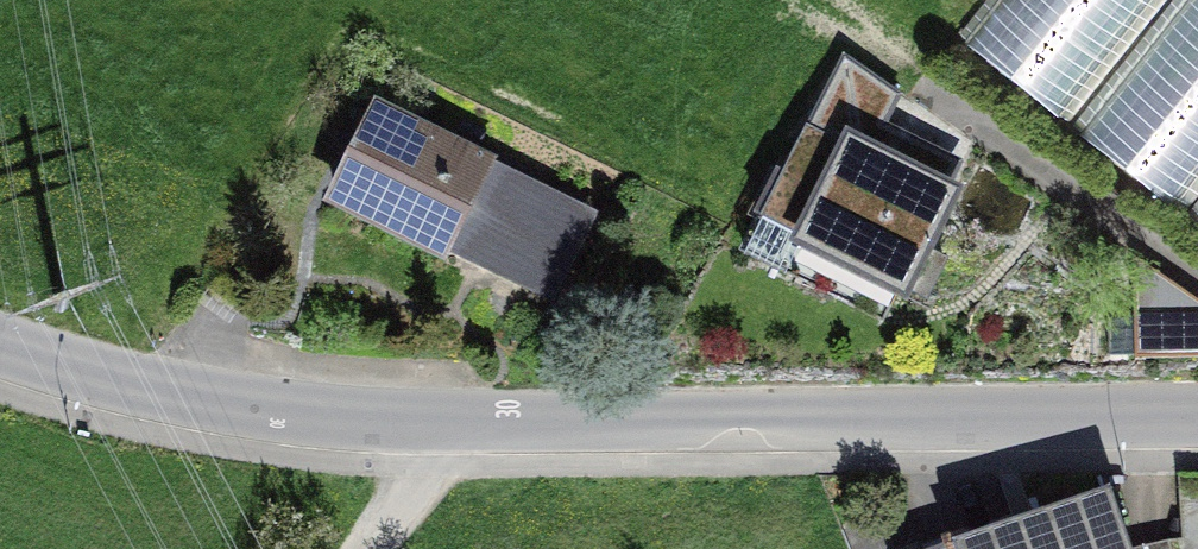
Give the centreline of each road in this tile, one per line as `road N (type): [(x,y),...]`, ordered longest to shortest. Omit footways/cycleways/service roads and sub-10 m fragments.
road 1 (tertiary): [(0,346),(115,382),(335,419),(1197,415)]
road 2 (track): [(368,548),(394,522),(443,423)]

